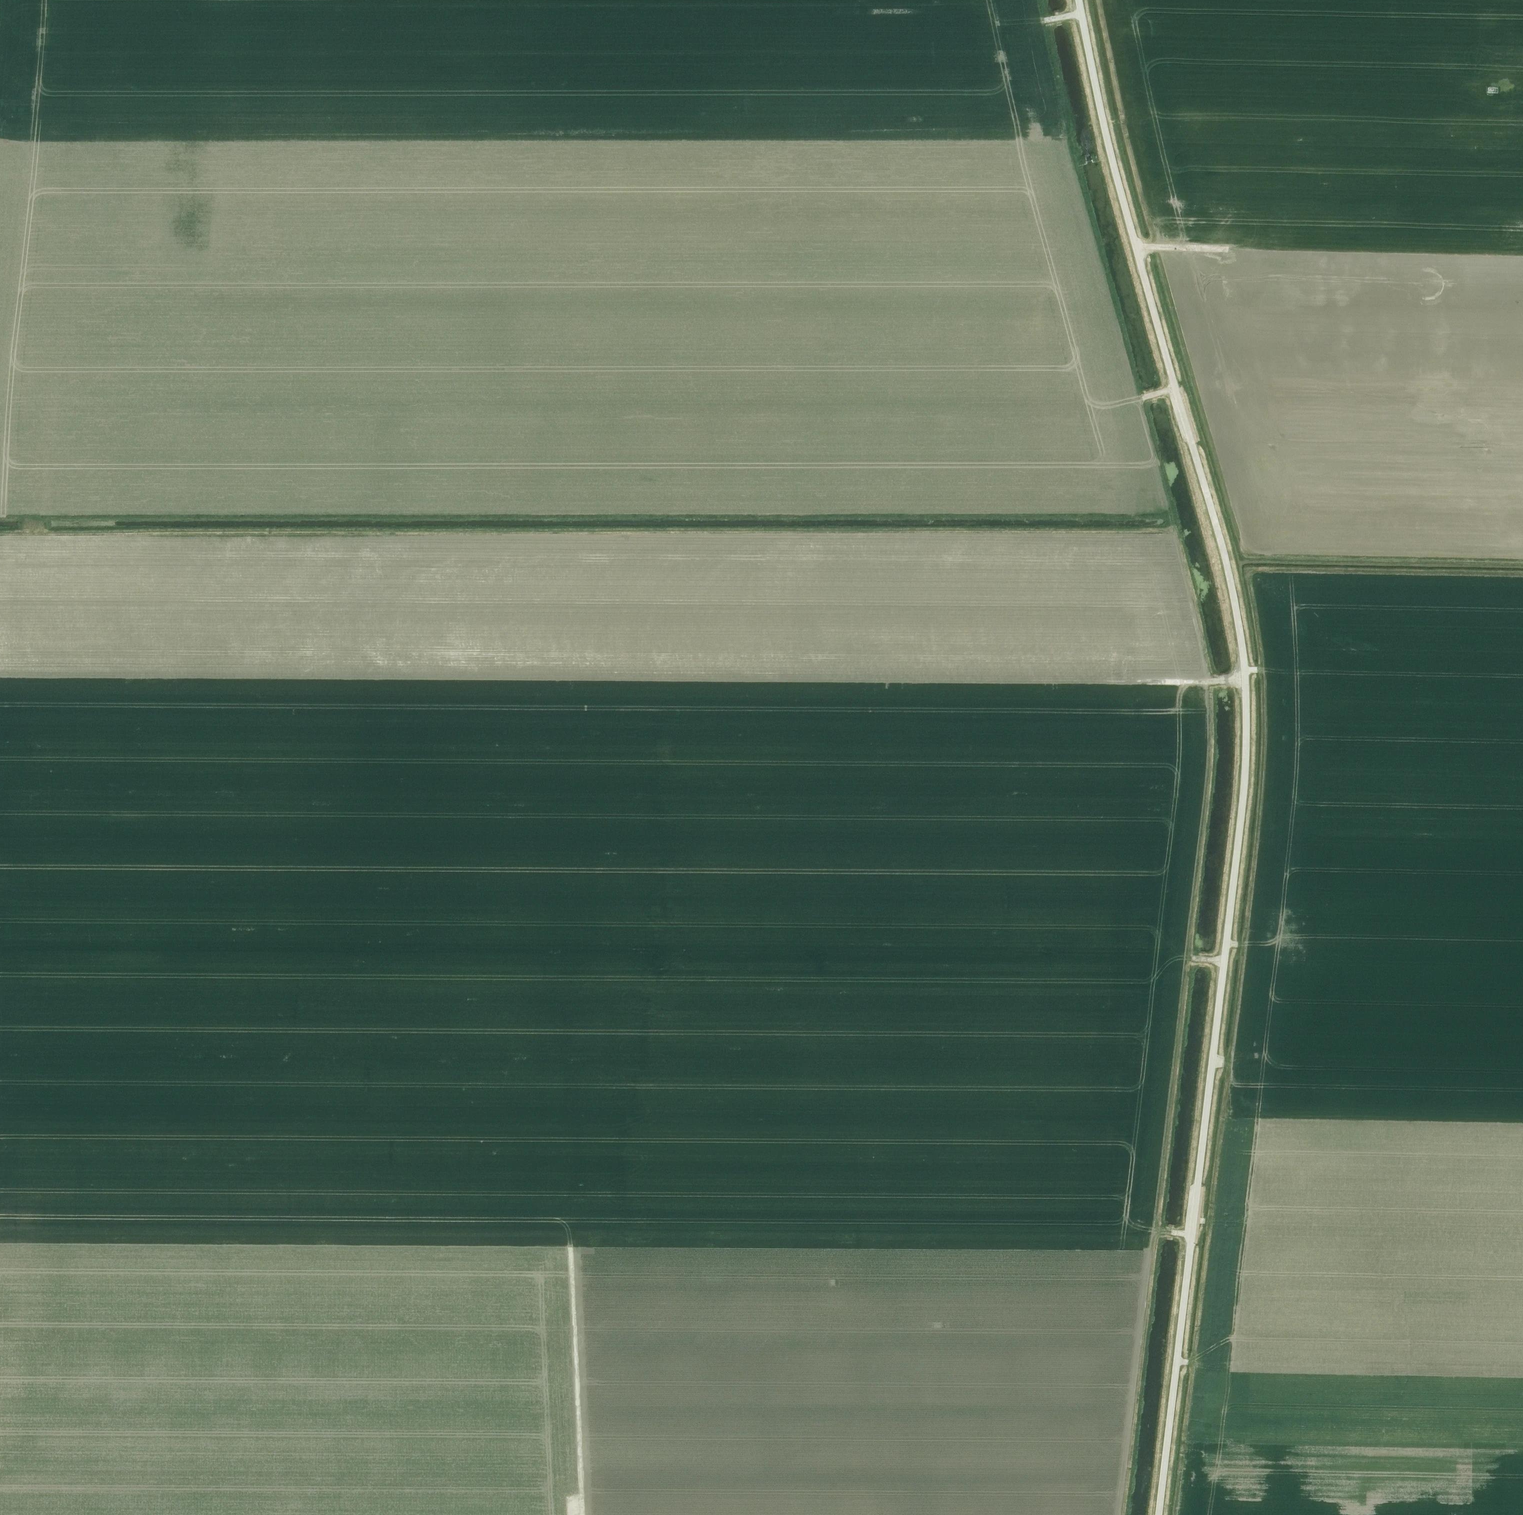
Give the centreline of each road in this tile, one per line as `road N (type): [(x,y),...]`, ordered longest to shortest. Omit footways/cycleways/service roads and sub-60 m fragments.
road 1 (unclassified): [(1159,1514),(1246,782),(1246,675),(1226,557),(1136,250),(1081,0)]

